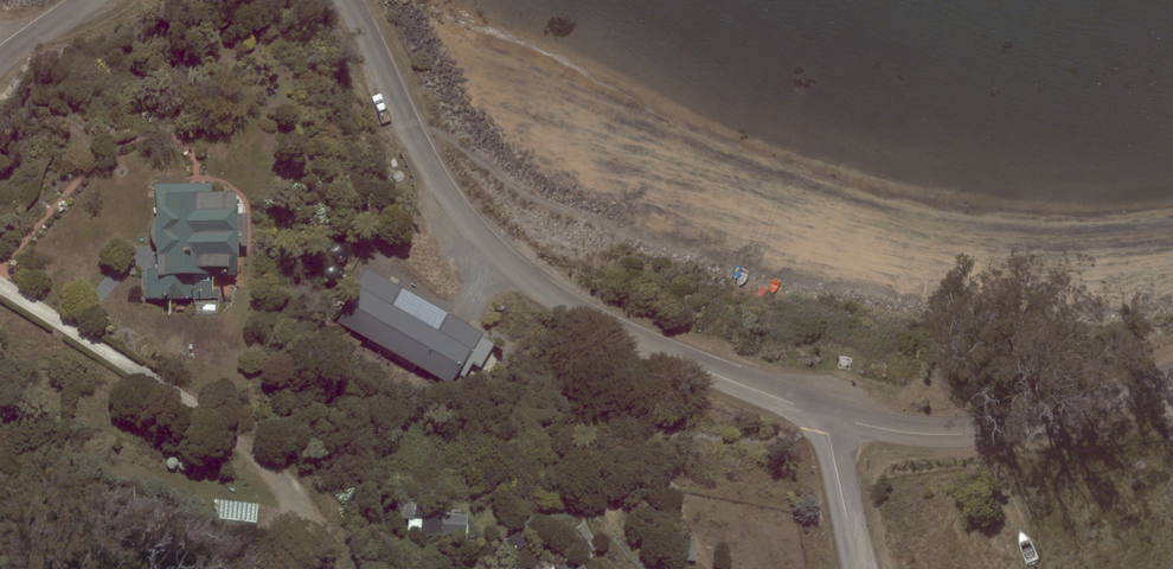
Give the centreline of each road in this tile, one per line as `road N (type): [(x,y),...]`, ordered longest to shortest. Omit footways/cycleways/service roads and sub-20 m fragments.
road 1 (residential): [(349,0),(438,179),(511,264),(644,347),(824,412)]
road 2 (residential): [(824,412),(905,432),(976,433),(1172,375)]
road 3 (residential): [(824,412),(859,568)]

